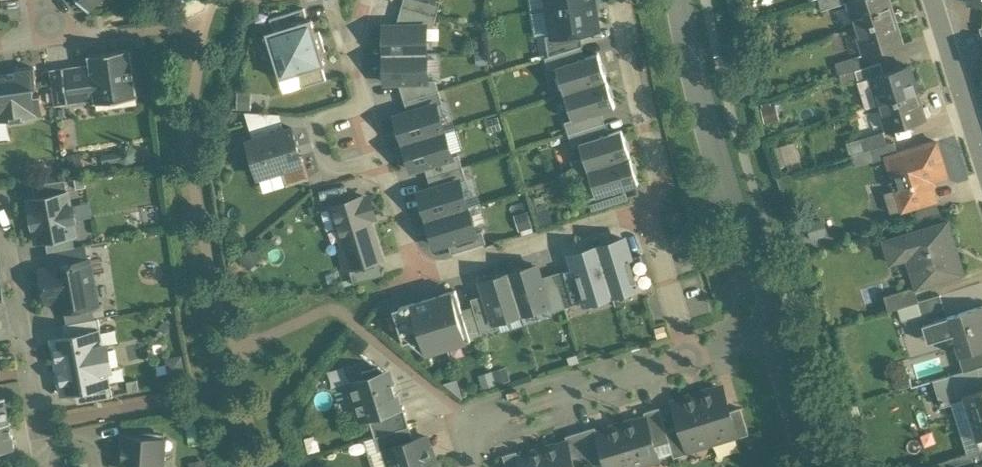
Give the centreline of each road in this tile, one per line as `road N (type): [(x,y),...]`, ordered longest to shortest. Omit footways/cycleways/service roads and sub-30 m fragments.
road 1 (residential): [(644,212),(419,273),(381,159)]
road 2 (tertiary): [(682,0),(772,333)]
road 3 (residential): [(478,466),(479,426),(495,417),(687,358)]
road 4 (residential): [(621,0),(660,188),(644,212)]
road 5 (residential): [(0,215),(14,251),(35,398)]
road 6 (residential): [(381,159),(330,174),(313,118),(364,102)]
road 7 (residential): [(936,0),(981,157)]
road 8 (residential): [(687,358),(644,212)]
road 9 (tertiary): [(772,333),(818,466)]

